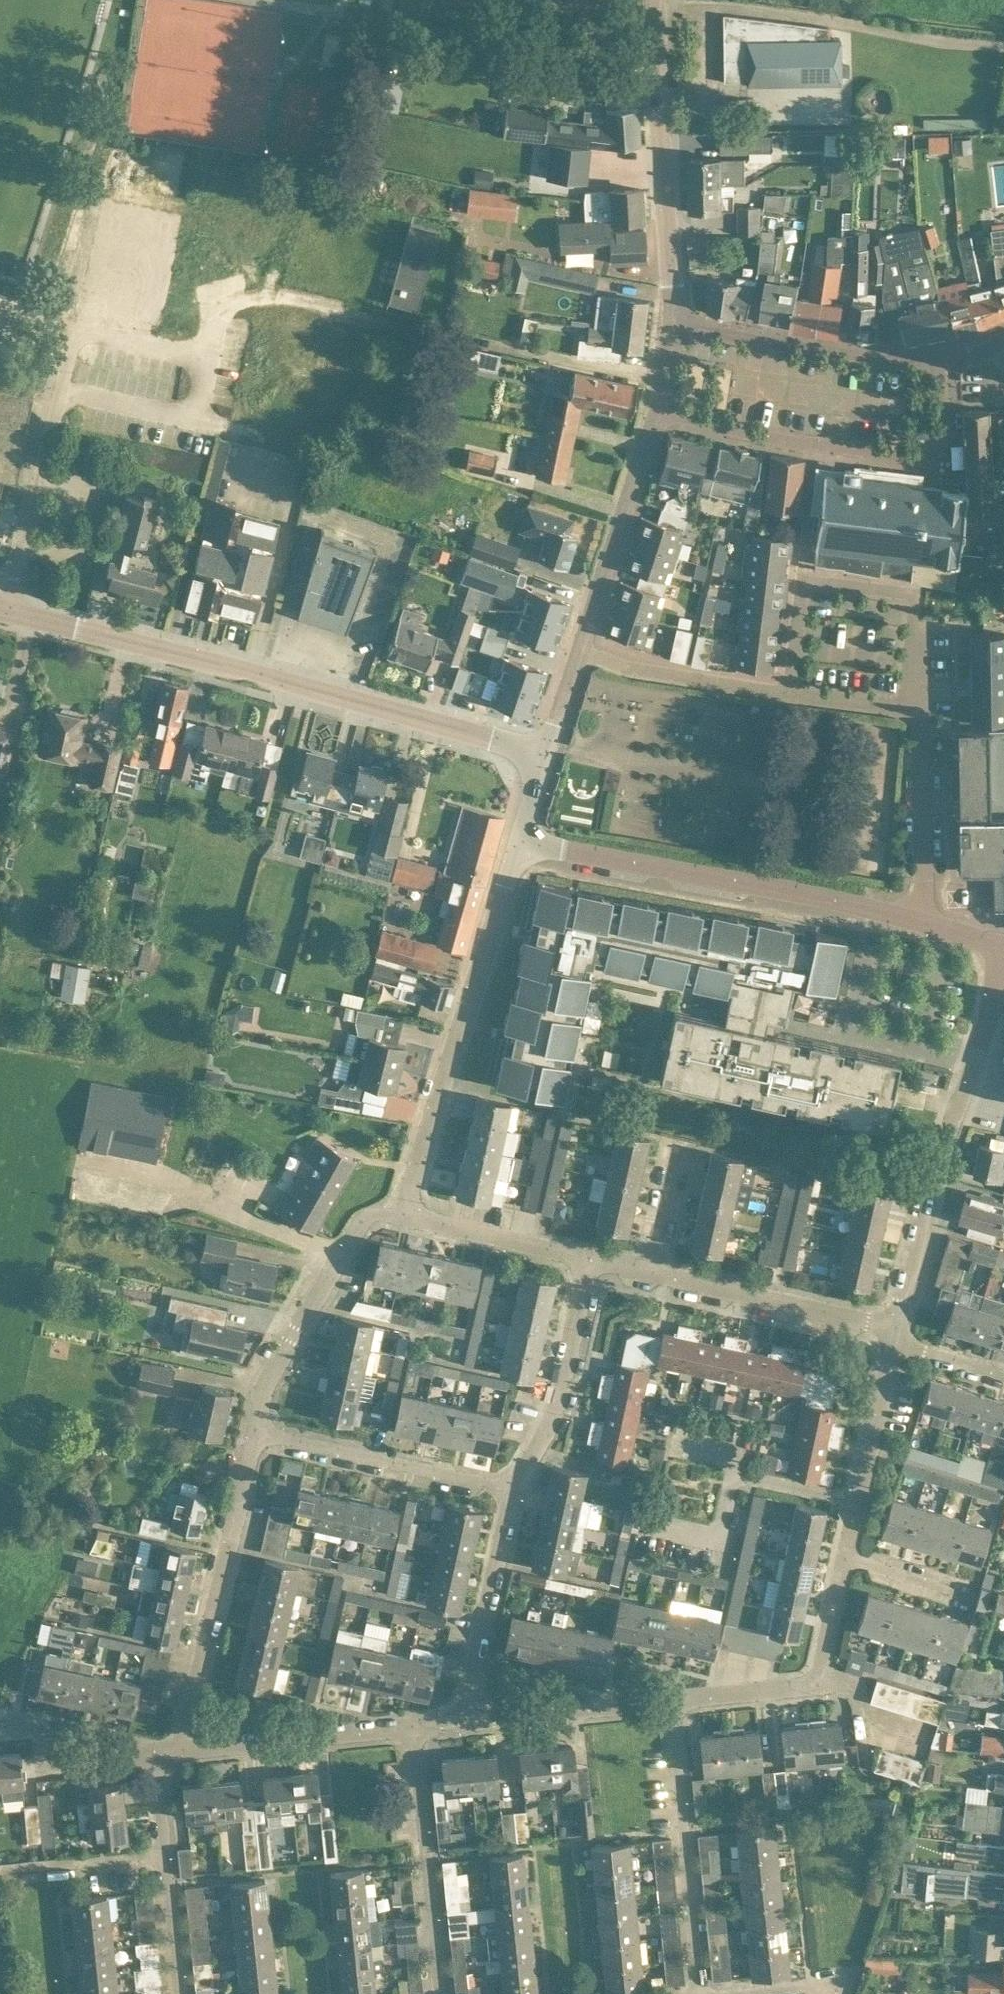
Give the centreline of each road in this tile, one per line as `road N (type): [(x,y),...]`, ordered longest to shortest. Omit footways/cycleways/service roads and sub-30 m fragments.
road 1 (tertiary): [(545,754),(0,608)]
road 2 (tertiary): [(921,922),(522,840)]
road 3 (unclassified): [(403,1215),(522,840)]
road 4 (residential): [(896,1327),(926,1197),(1003,955)]
road 5 (residential): [(656,410),(785,440),(931,455),(943,438),(936,359)]
road 6 (residential): [(788,694),(805,583),(902,592),(914,606),(911,710)]
road 7 (unclassified): [(670,326),(656,0)]
road 8 (unclassified): [(183,1748),(256,1431)]
road 9 (unclassified): [(700,1993),(668,1698)]
road 10 (residential): [(668,1698),(819,1683),(845,1558)]
road 11 (unclassified): [(256,1431),(270,1376),(362,1220),(403,1215)]
road 12 (unclassified): [(439,1993),(412,1725)]
road 13 (residential): [(936,359),(888,360),(670,326)]
road 14 (unclassified): [(511,1488),(256,1431)]
road 15 (unclassified): [(896,1327),(649,1271)]
road 16 (unclassified): [(580,650),(656,410)]
road 17 (unclassified): [(511,1488),(552,1413),(588,1258)]
road 18 (unclassified): [(179,1993),(155,1751)]
road 19 (unclassified): [(463,1720),(511,1488)]
road 20 (residential): [(183,1748),(412,1725)]
road 21 (residential): [(911,710),(921,718),(921,922)]
road 22 (residential): [(788,694),(639,670),(580,650)]
road 23 (residential): [(463,1720),(668,1698)]
road 24 (unclassified): [(588,1258),(403,1215)]
road 25 (residential): [(155,1751),(59,1761),(40,1731),(0,1724)]
road 26 (residential): [(856,1501),(893,1339)]
road 27 (unclassified): [(649,1271),(678,1141)]
road 28 (unclassified): [(971,1596),(845,1558)]
road 29 (residential): [(732,1474),(712,1536),(650,1524)]
road 30 (residential): [(732,1474),(856,1501)]
road 31 (residential): [(911,710),(788,694)]

